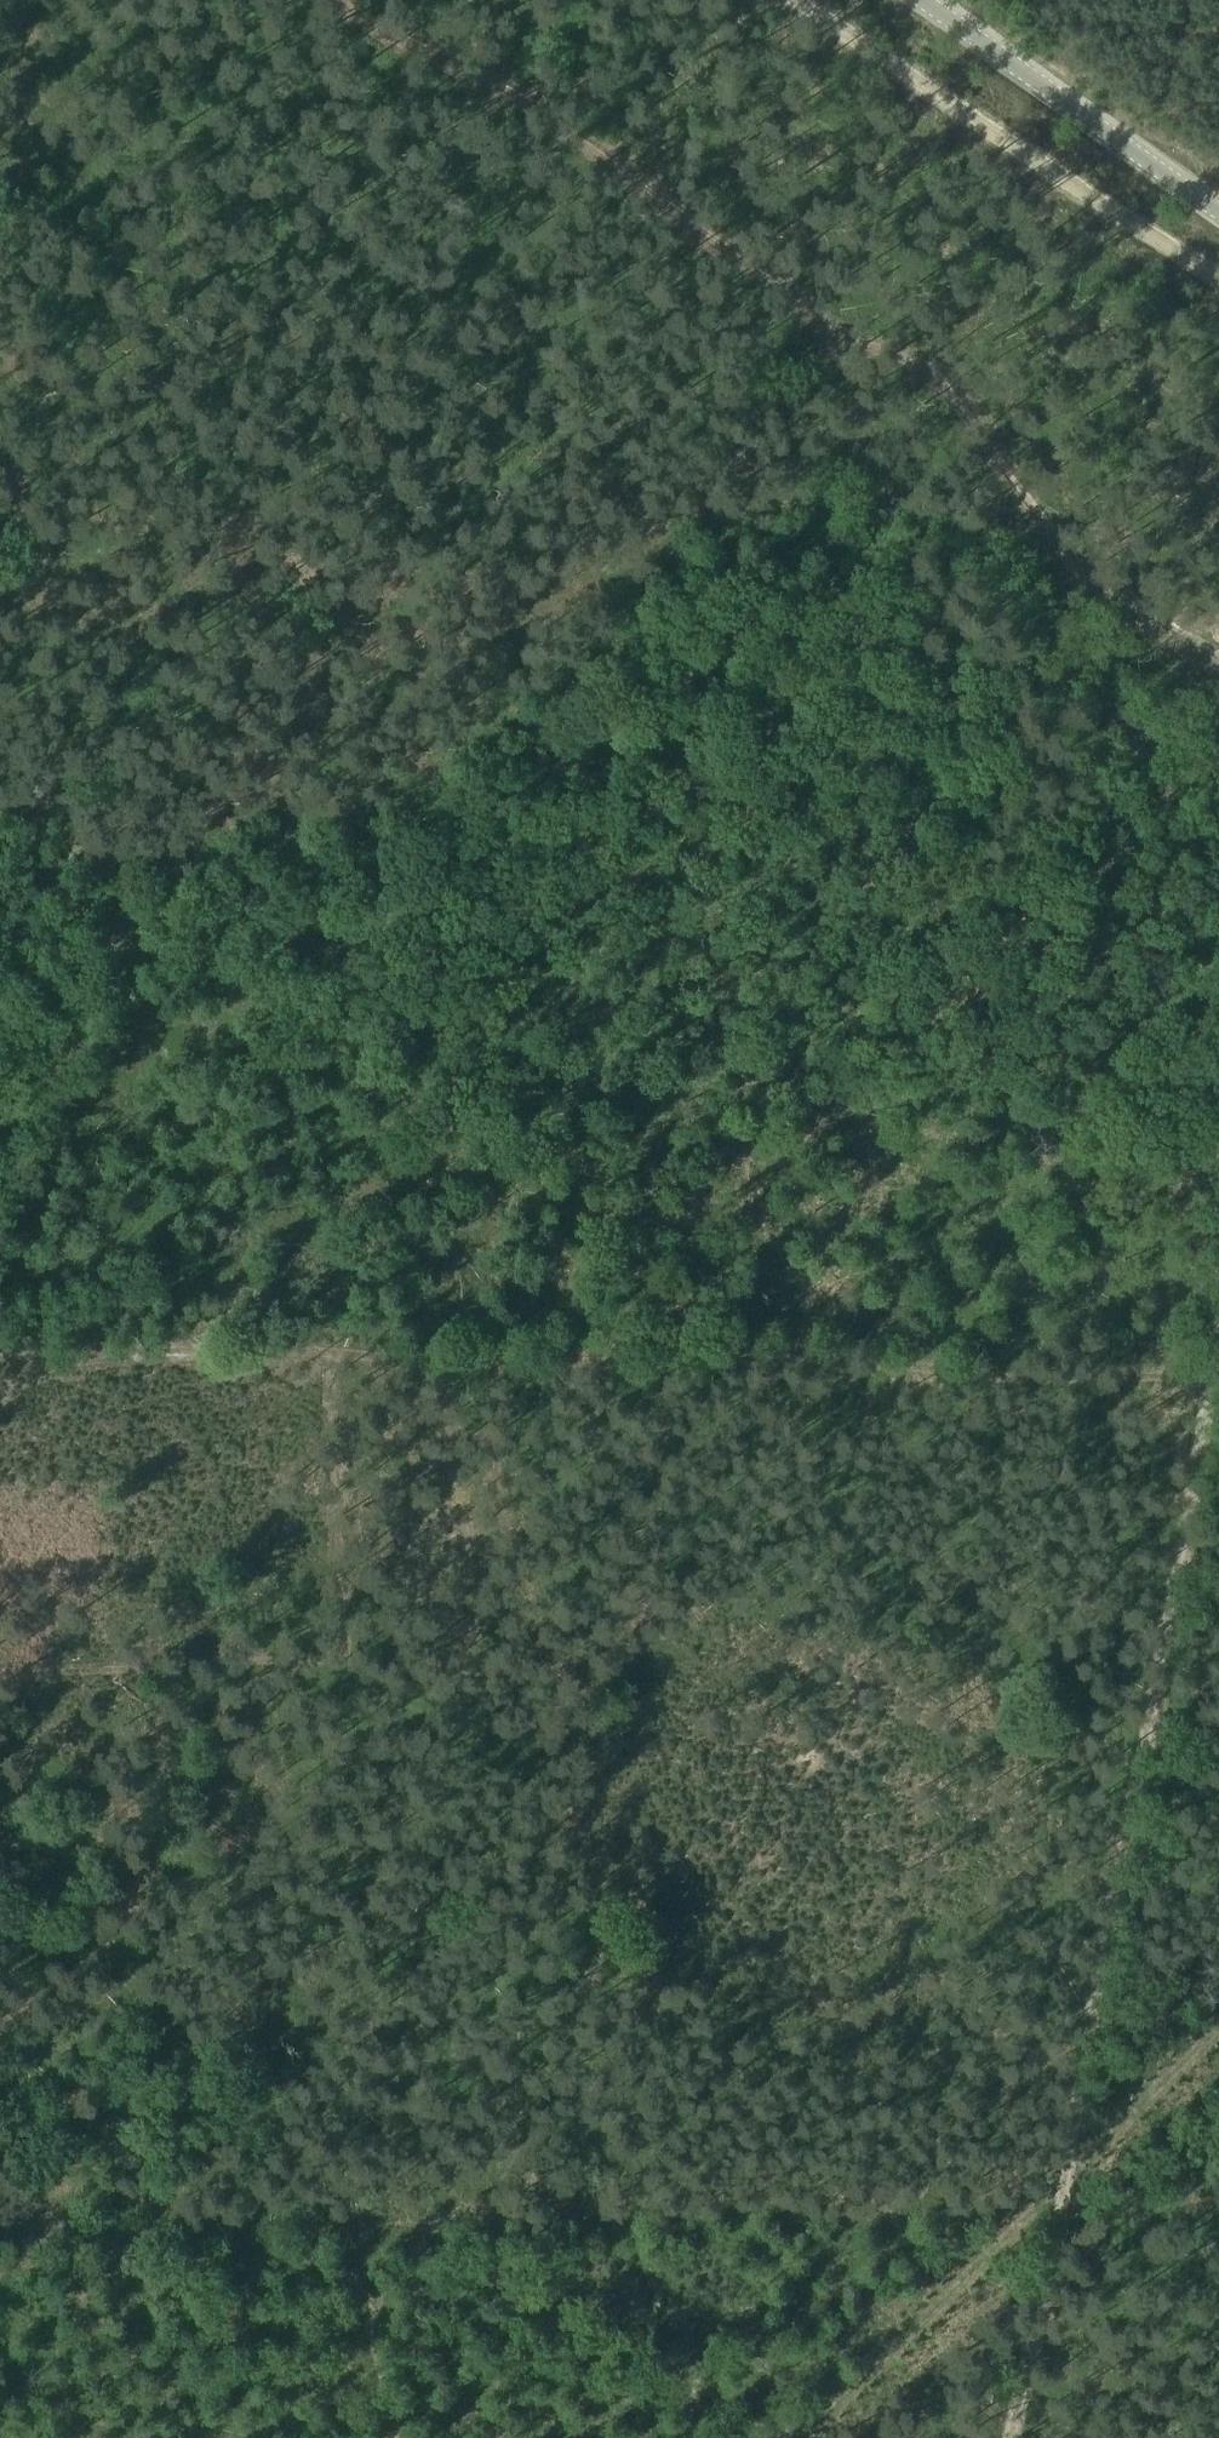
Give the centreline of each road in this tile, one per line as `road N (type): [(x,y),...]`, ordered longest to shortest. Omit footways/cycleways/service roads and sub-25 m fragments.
road 1 (track): [(803,2437),(1218,2029)]
road 2 (tertiary): [(1218,207),(921,0)]

